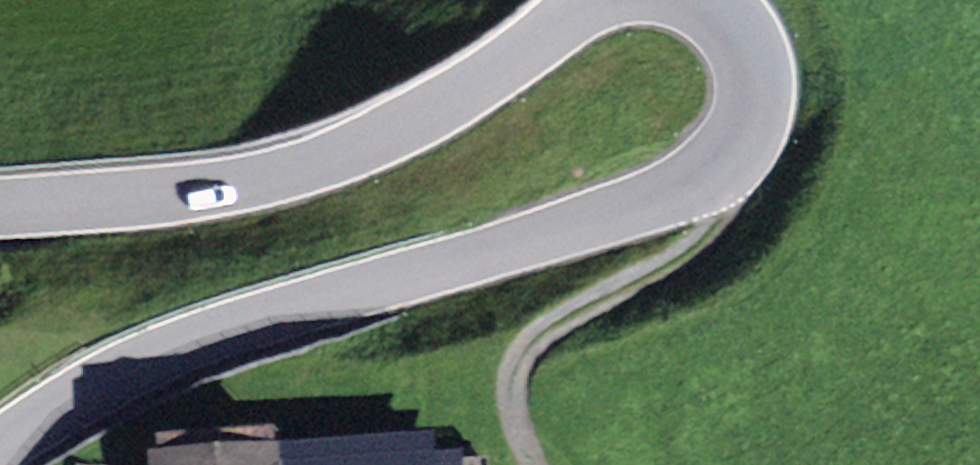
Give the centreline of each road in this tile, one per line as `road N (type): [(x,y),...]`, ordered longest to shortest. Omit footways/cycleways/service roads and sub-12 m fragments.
road 1 (tertiary): [(0,446),(145,358),(710,182),(740,156),(758,110),(760,66),(737,26),(704,0)]
road 2 (tertiary): [(611,0),(480,88),(290,173),(103,200),(0,203)]
road 3 (track): [(710,182),(719,207),(713,228),(528,342),(511,368),(509,400),(532,464)]

